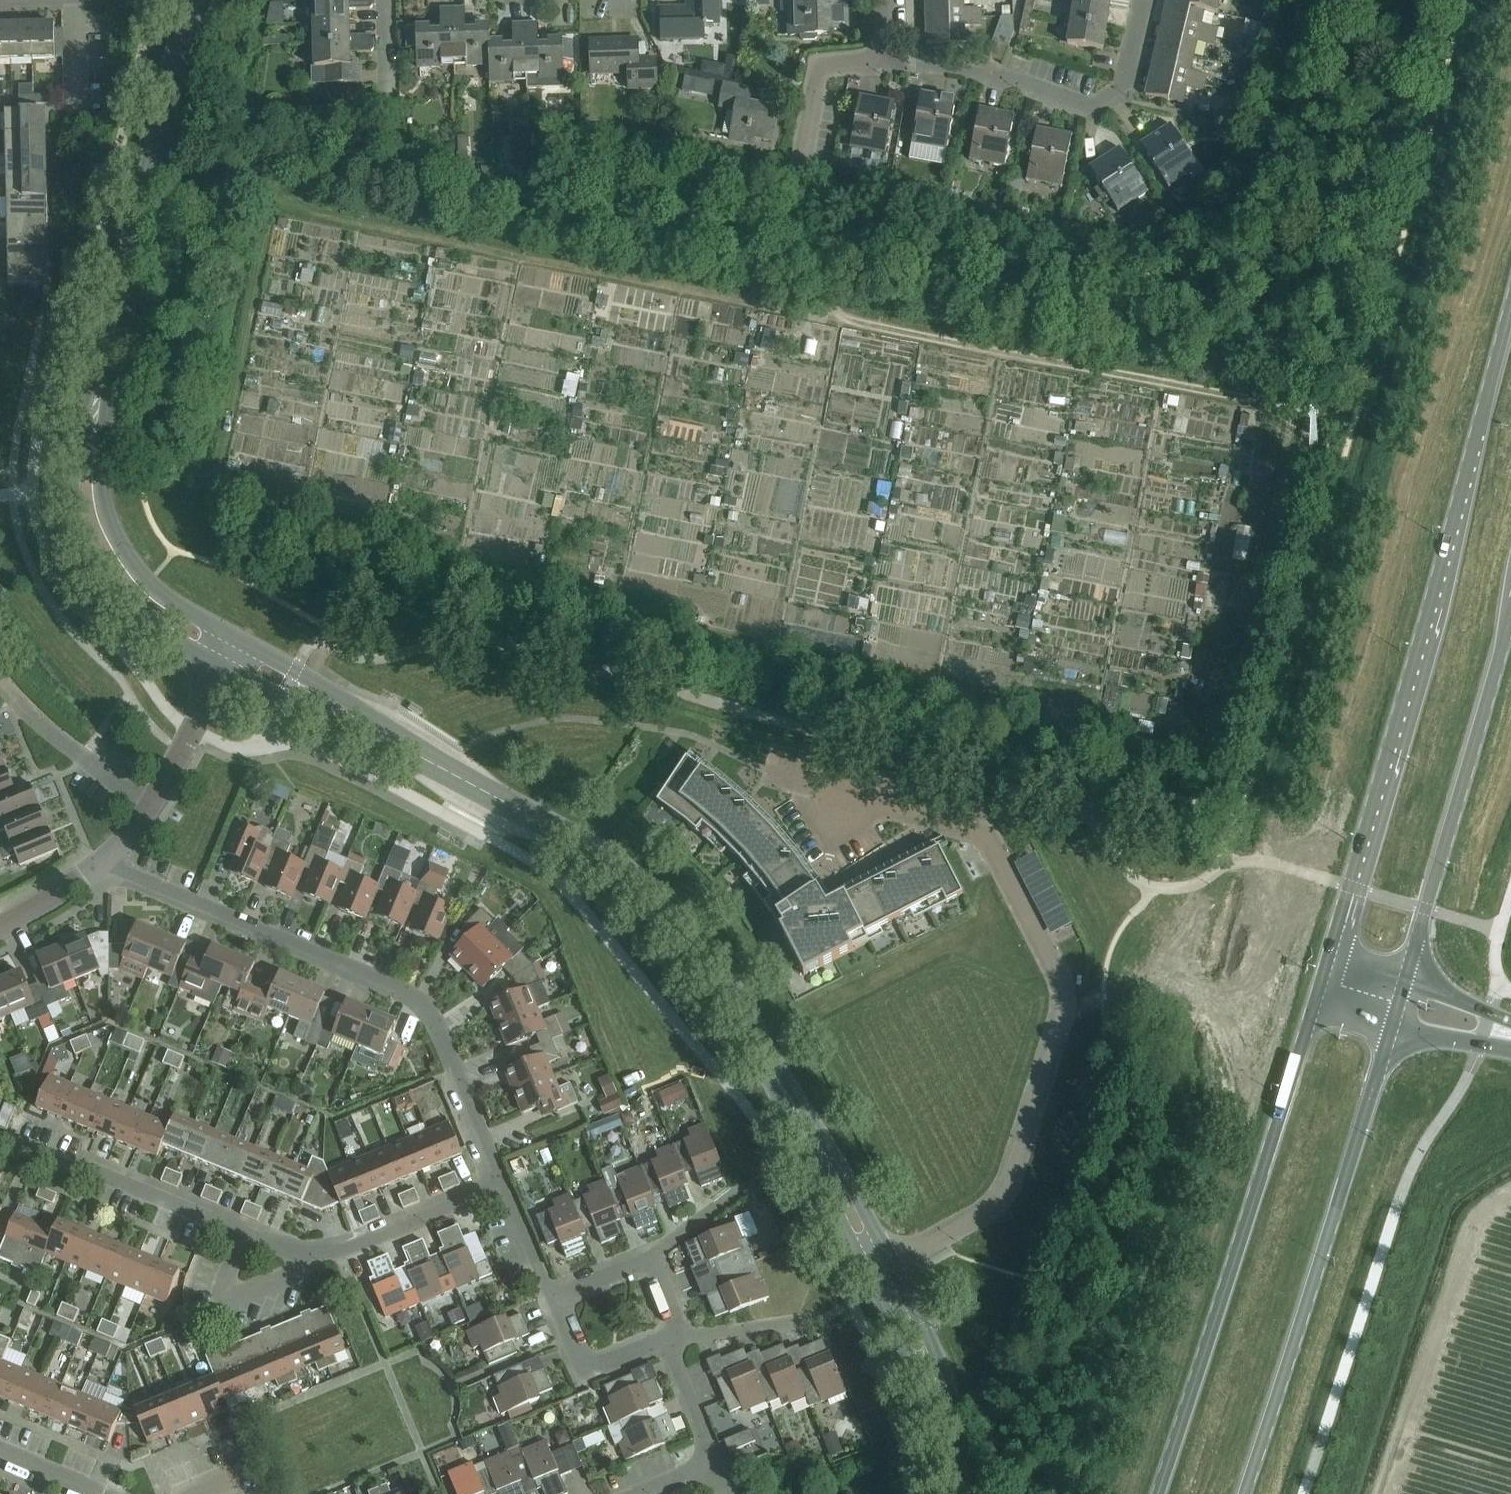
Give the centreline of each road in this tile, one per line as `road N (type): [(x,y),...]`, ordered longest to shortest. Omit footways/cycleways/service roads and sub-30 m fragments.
road 1 (residential): [(890,1263),(974,1222),(1006,1191),(1060,1016),(1058,969),(993,847),(972,832),(769,775)]
road 2 (primary): [(1510,292),(1342,901)]
road 3 (tertiary): [(818,1152),(711,975),(636,889),(590,853),(378,733)]
road 4 (residential): [(495,1189),(436,1026),(412,997),(105,869)]
road 5 (primary): [(1294,1055),(1154,1493)]
road 6 (primary): [(1246,1493),(1377,1078)]
road 7 (tertiary): [(93,399),(189,0)]
road 8 (tertiary): [(93,399),(76,444),(73,480),(84,542),(120,601),(155,633),(220,666)]
road 9 (residential): [(890,62),(1105,99),(1125,86),(1140,0)]
road 10 (primary): [(1422,927),(1510,617)]
road 11 (tertiary): [(236,634),(152,590),(126,557),(102,504),(93,399)]
road 12 (residential): [(890,62),(823,65),(784,242),(833,251)]
road 13 (residential): [(0,1142),(244,1235)]
road 14 (residential): [(149,817),(0,685)]
road 15 (primary): [(1342,901),(1305,916),(1270,963),(1272,1022),(1294,1055)]
road 16 (residential): [(314,1262),(495,1189)]
road 17 (residential): [(664,1341),(578,1376),(543,1294)]
road 18 (tertiary): [(378,733),(321,685),(236,634)]
road 19 (tertiary): [(220,666),(378,733)]
road 20 (residential): [(149,817),(220,666)]
road 21 (residential): [(244,1235),(224,1293),(314,1262)]
road 22 (tertiary): [(936,1393),(922,1327),(890,1263)]
road 23 (tertiary): [(868,1272),(936,1393)]
road 24 (tertiary): [(890,1263),(859,1202),(818,1152)]
road 25 (residential): [(711,1464),(664,1341)]
road 26 (tertiary): [(818,1152),(868,1272)]
road 27 (residential): [(681,1335),(804,1326)]
road 28 (residential): [(0,928),(105,869)]

